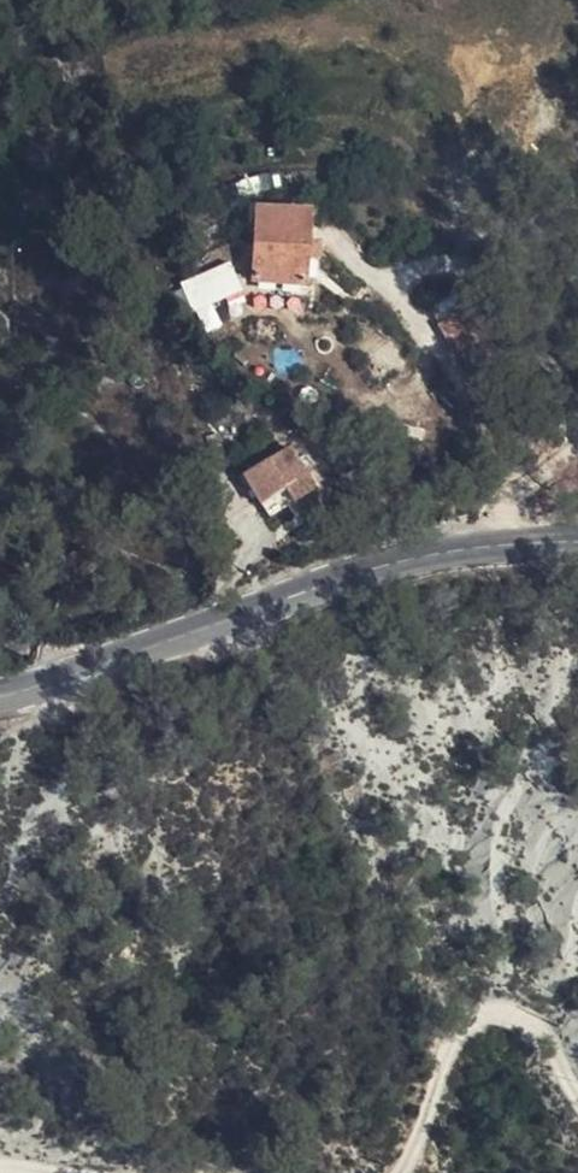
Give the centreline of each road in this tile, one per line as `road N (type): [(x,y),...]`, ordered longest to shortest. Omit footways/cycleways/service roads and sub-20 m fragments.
road 1 (secondary): [(577,543),(407,559),(0,696)]
road 2 (track): [(577,1098),(510,1002),(469,1019),(402,1172)]

